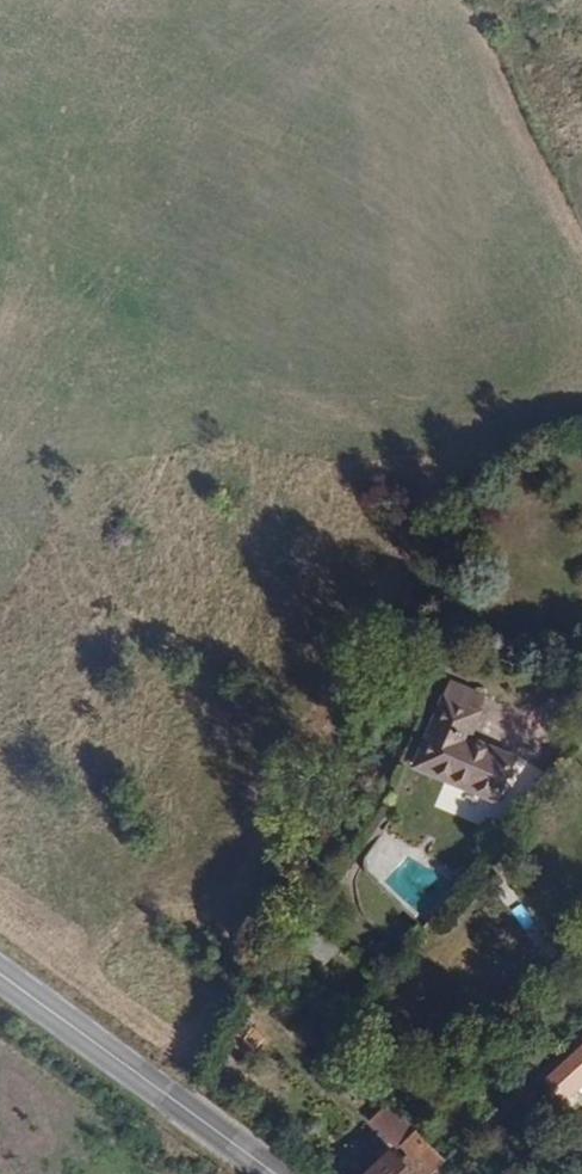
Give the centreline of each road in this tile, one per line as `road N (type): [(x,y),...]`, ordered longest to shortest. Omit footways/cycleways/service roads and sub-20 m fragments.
road 1 (secondary): [(276,1173),(0,974)]

